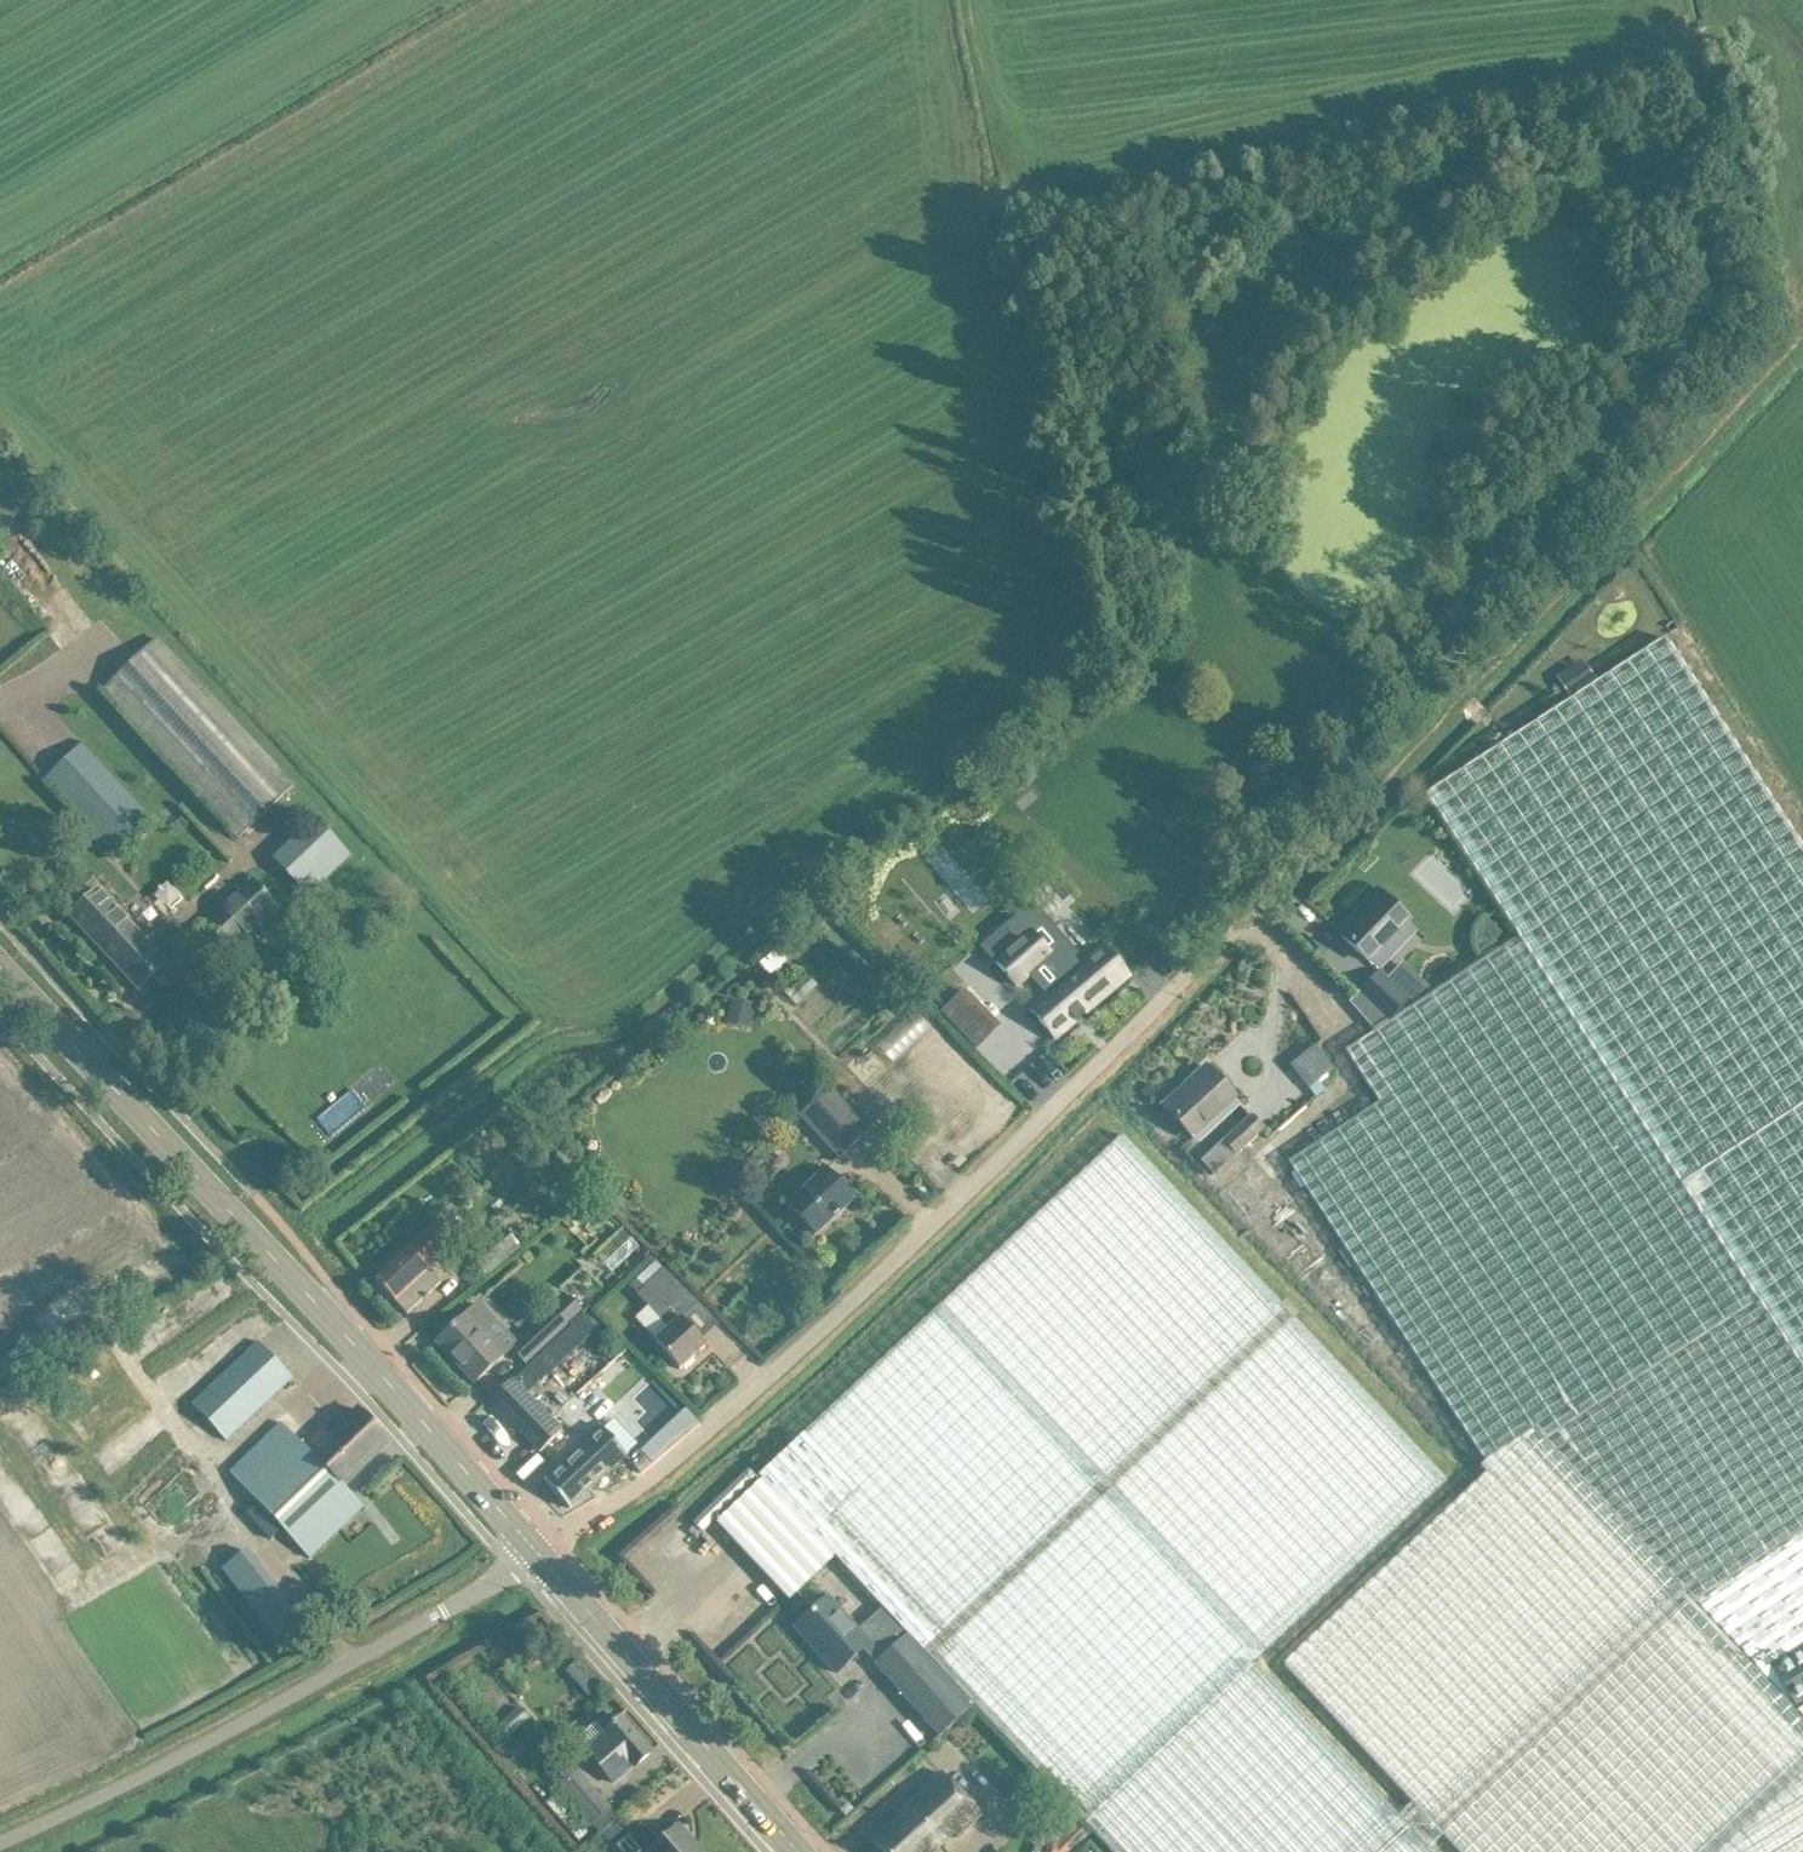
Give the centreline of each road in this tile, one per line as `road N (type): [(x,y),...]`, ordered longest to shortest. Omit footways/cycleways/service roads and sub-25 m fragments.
road 1 (unclassified): [(536,1557),(643,1484),(810,1339),(1265,905)]
road 2 (secondary): [(536,1557),(386,1382),(0,967)]
road 3 (unclassified): [(0,1846),(184,1762),(536,1557)]
road 4 (secondary): [(800,1851),(536,1557)]

